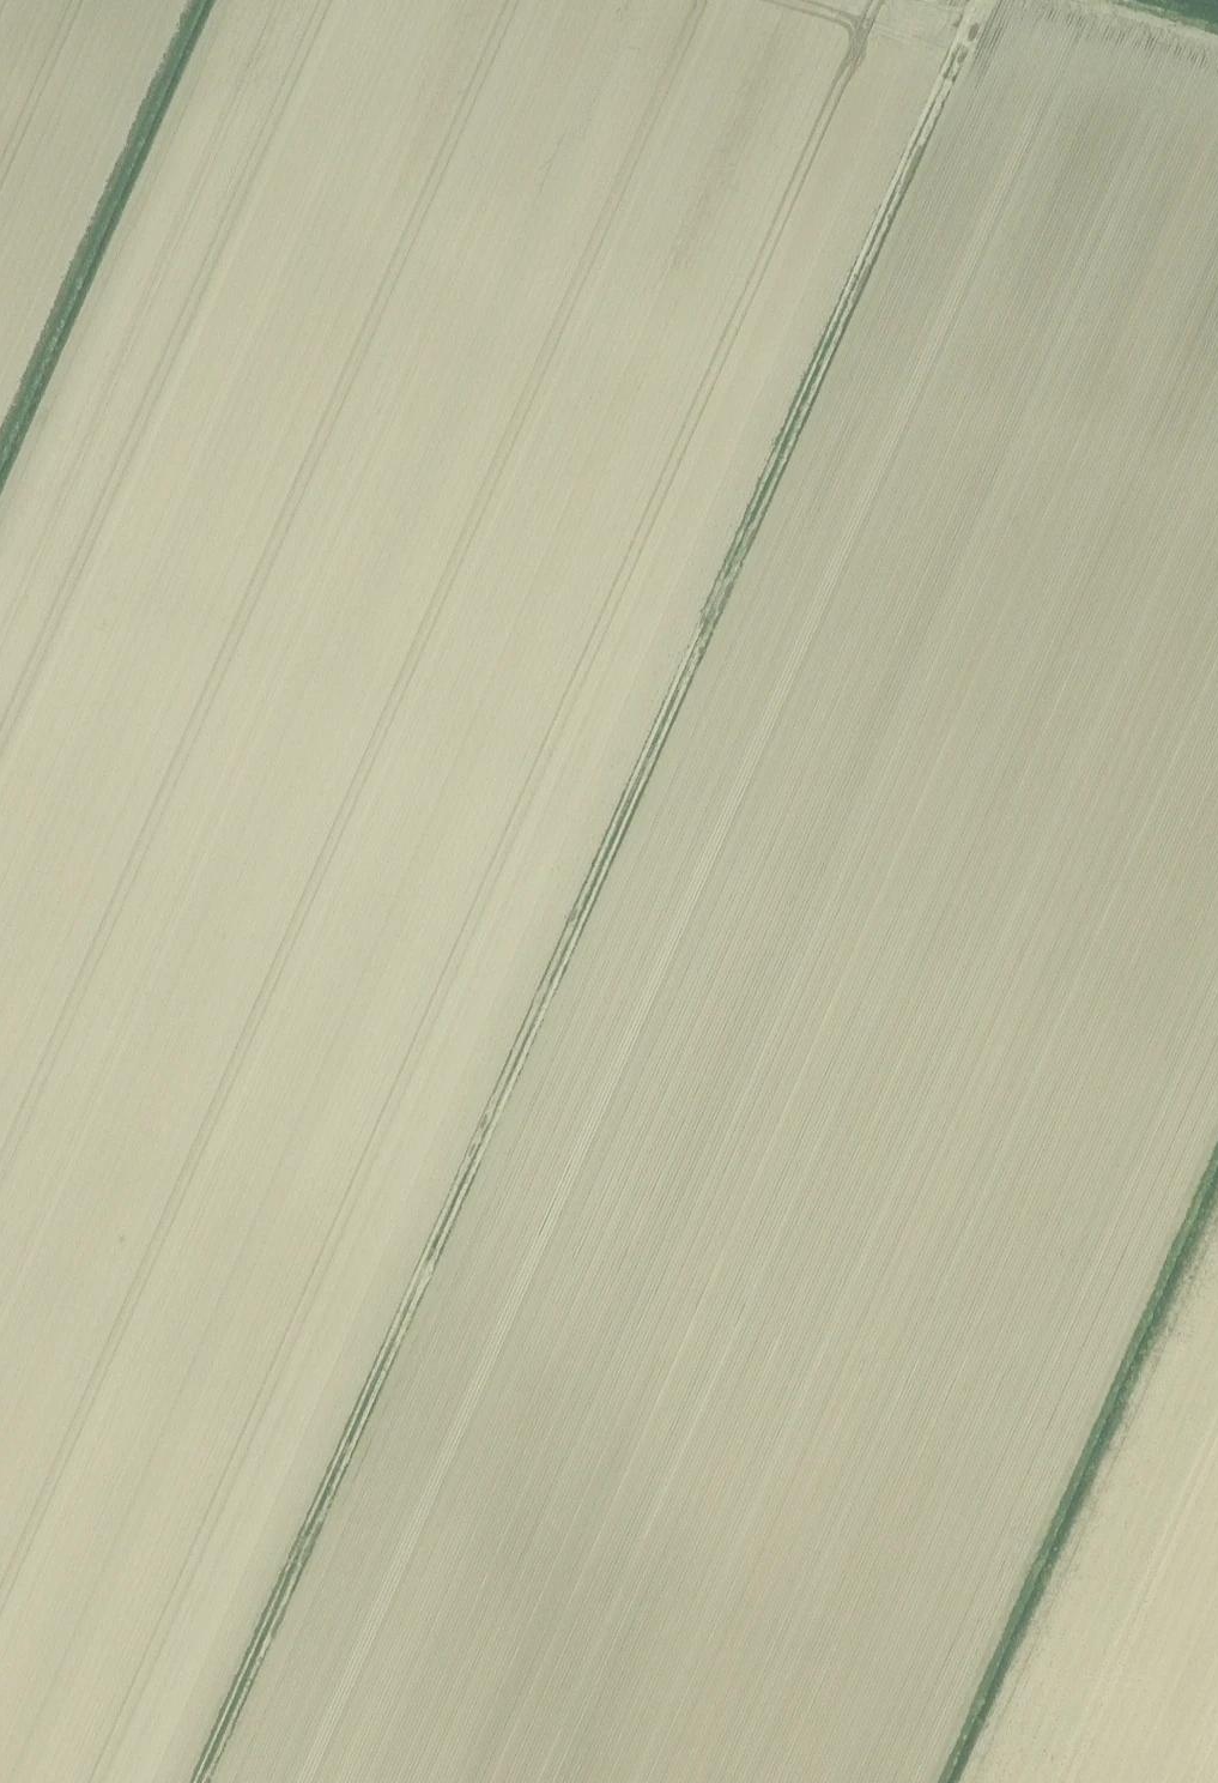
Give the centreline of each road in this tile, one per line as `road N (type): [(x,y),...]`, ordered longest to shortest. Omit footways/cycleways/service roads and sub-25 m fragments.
road 1 (track): [(207,1782),(980,0)]

